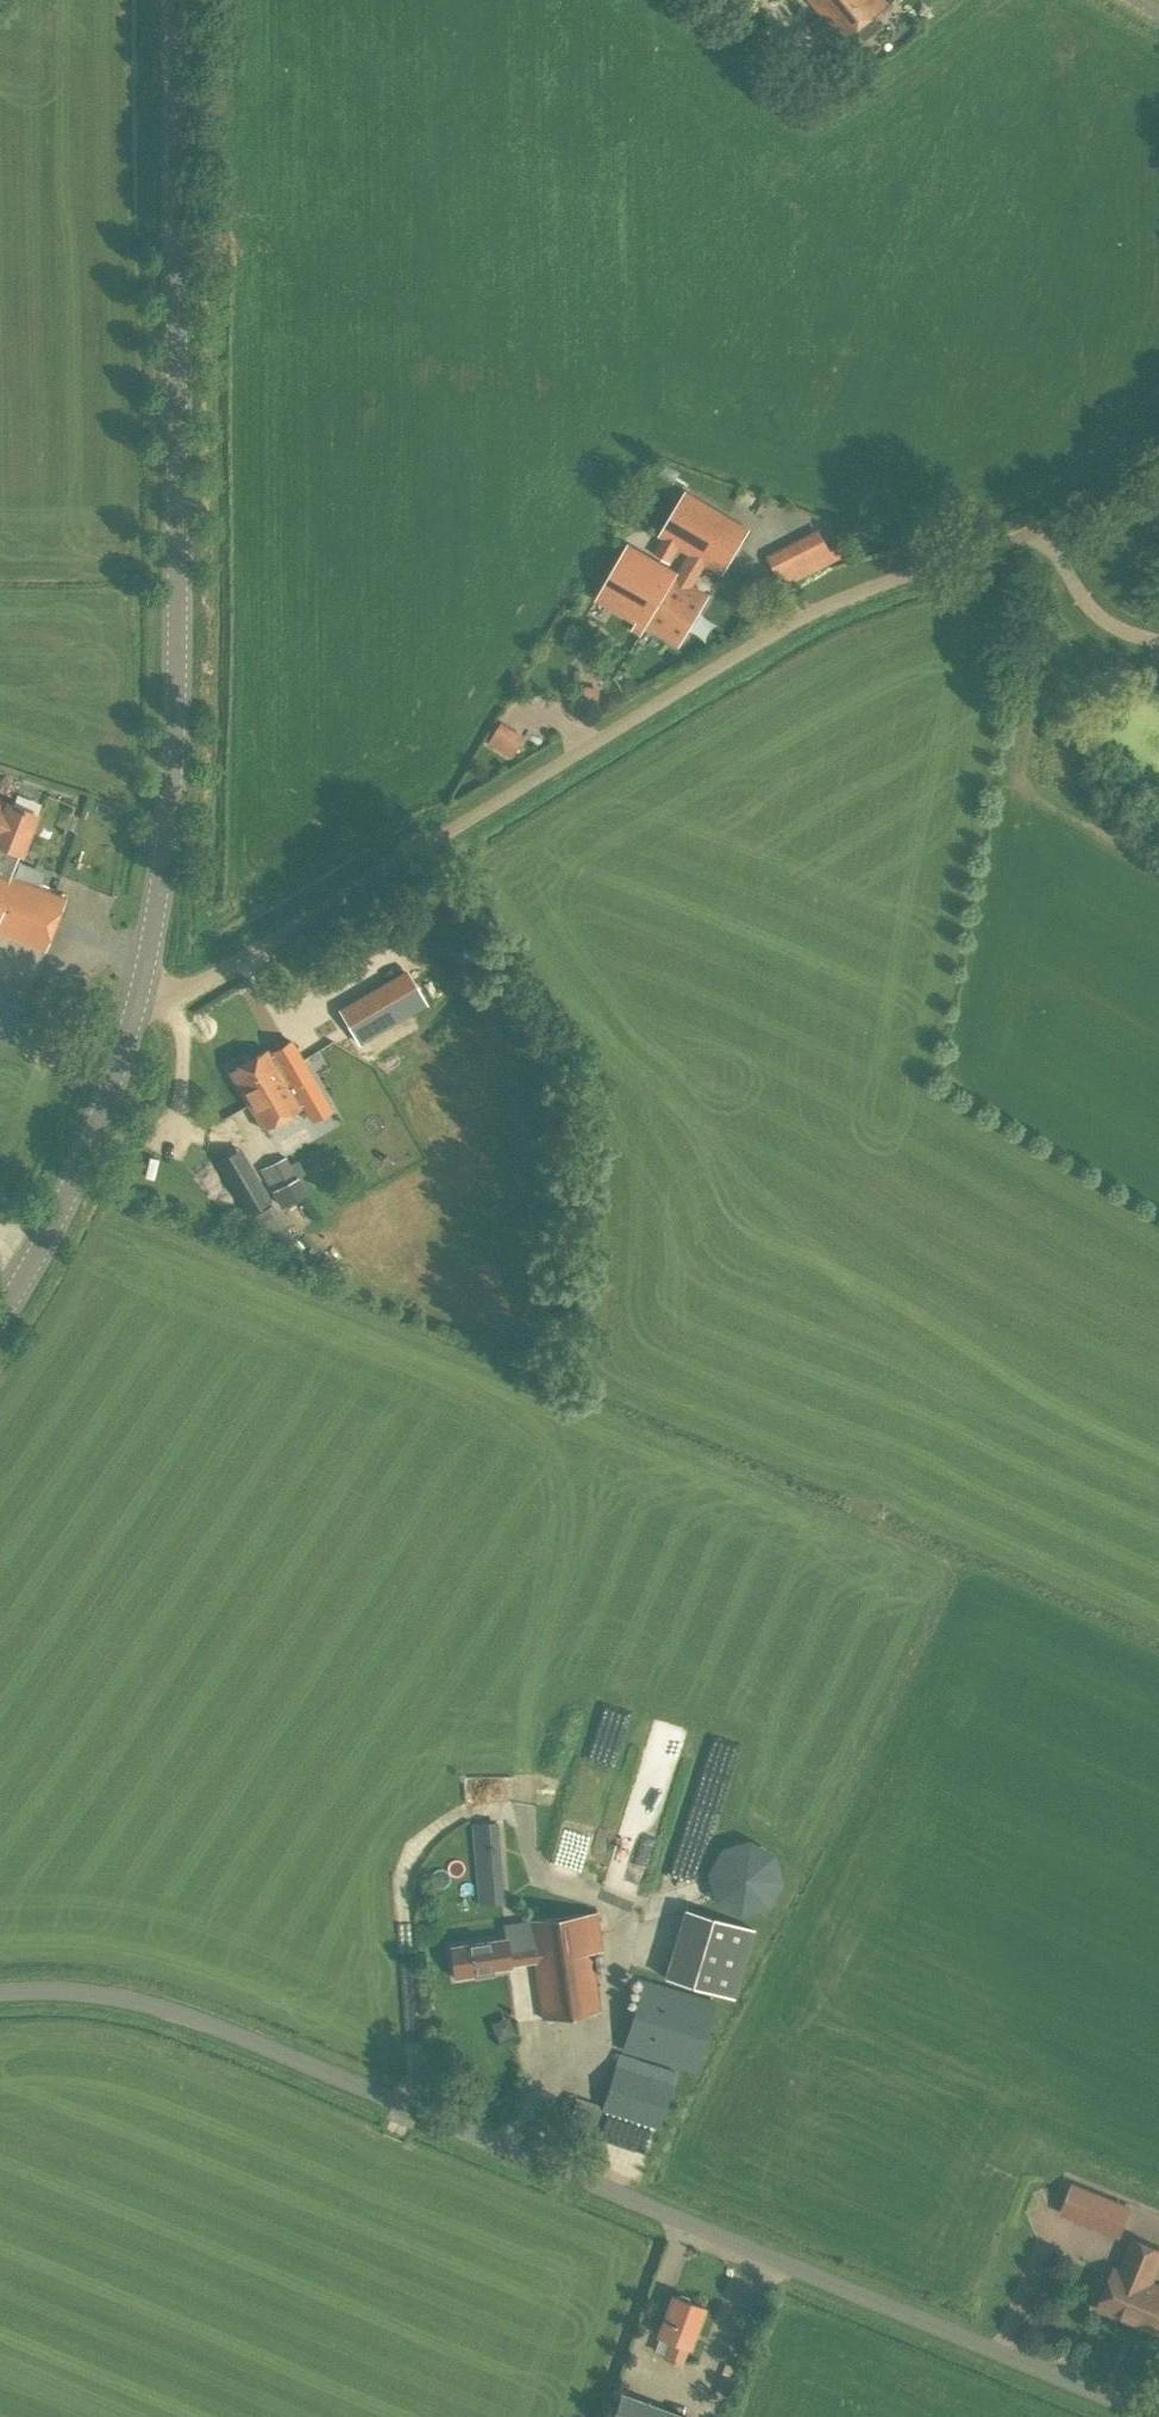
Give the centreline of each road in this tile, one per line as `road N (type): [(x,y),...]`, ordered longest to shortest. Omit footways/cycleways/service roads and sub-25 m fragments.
road 1 (unclassified): [(1158,2405),(191,2018),(118,1997),(0,1996)]
road 2 (unclassified): [(141,990),(185,988),(222,974),(796,620),(881,578),(1032,531),(1158,434)]
road 3 (tertiary): [(141,990),(167,857),(175,733),(171,0)]
road 4 (tertiary): [(0,1310),(41,1248),(89,1142),(141,990)]

